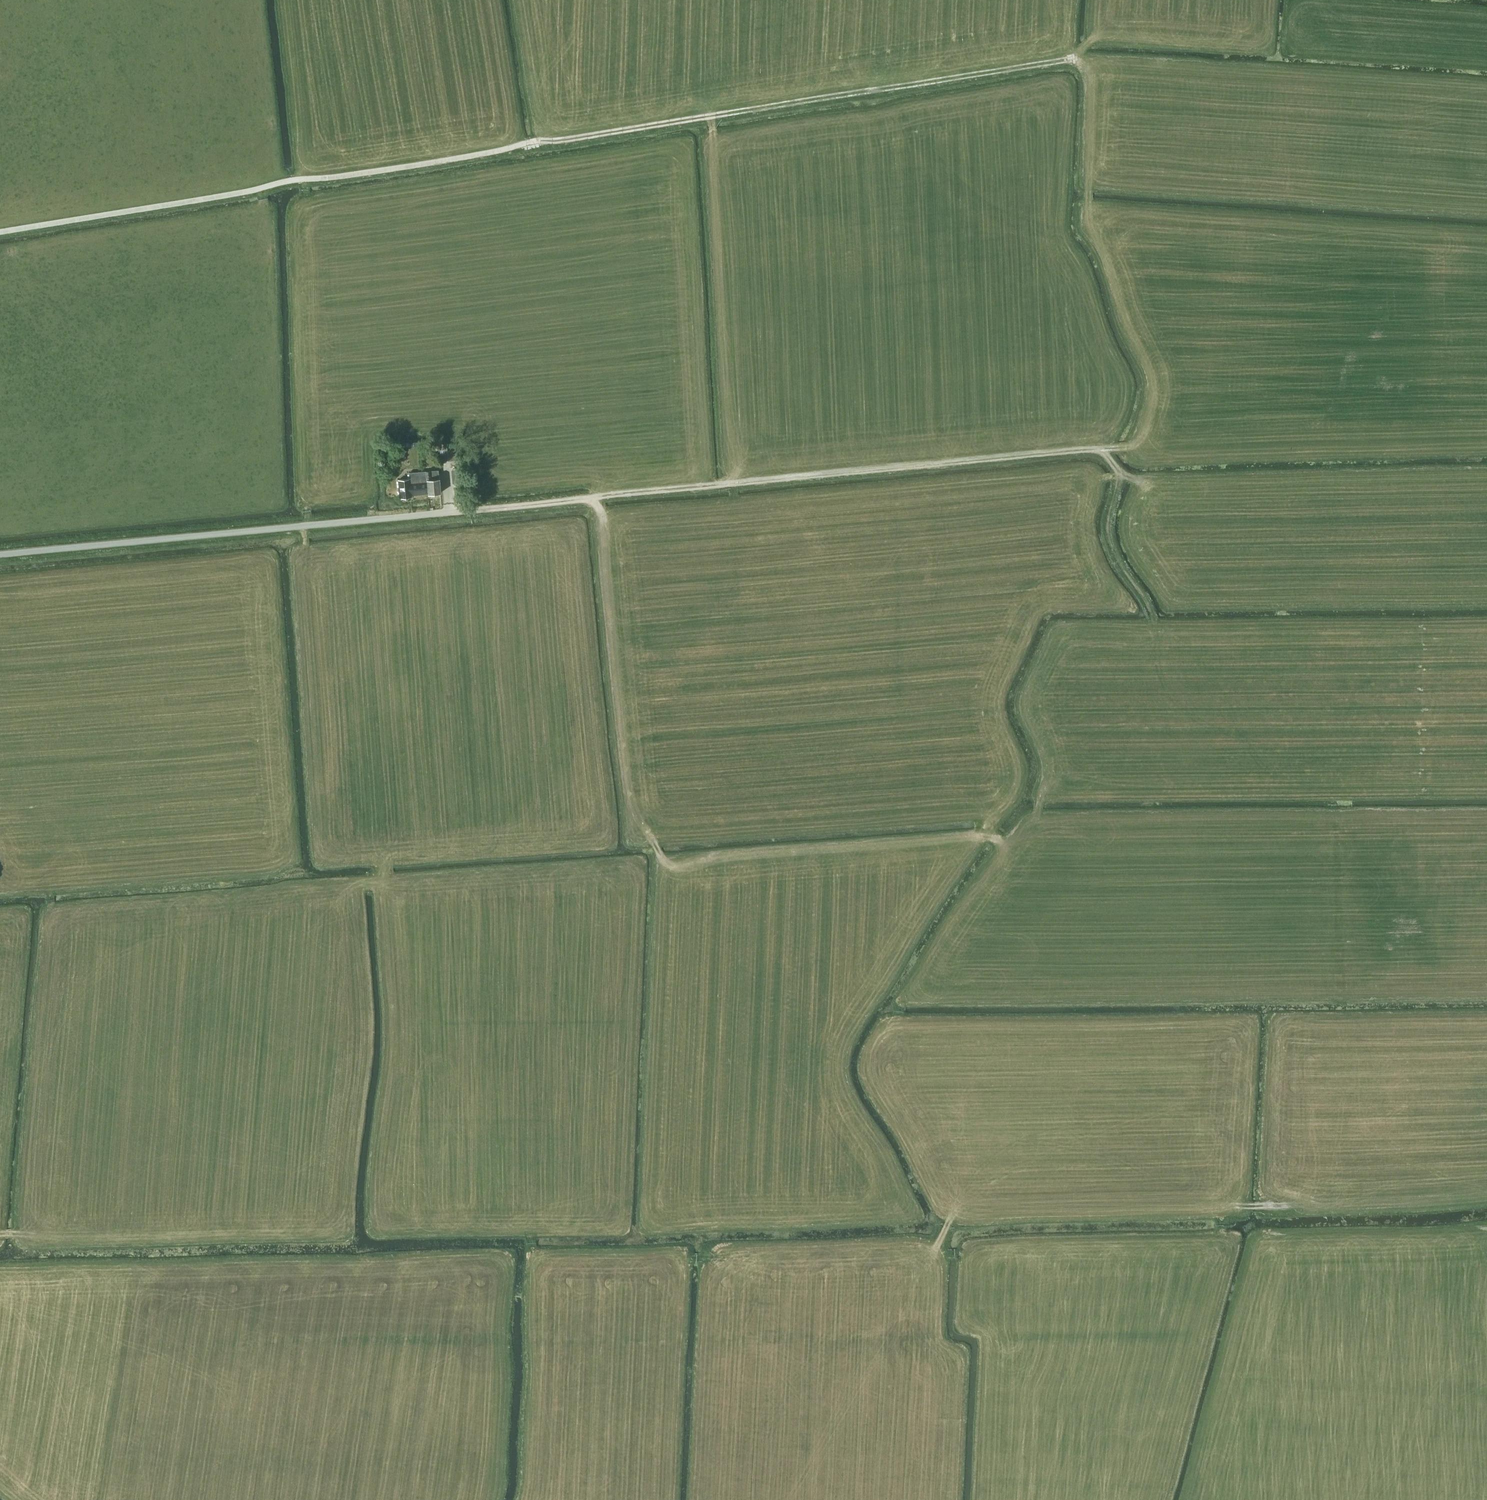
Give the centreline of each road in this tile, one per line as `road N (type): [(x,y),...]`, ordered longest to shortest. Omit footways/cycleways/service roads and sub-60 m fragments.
road 1 (track): [(0,231),(1072,59),(1088,70)]
road 2 (track): [(462,510),(1137,446)]
road 3 (unclassified): [(0,554),(462,510)]
road 4 (track): [(1097,449),(1119,474),(1110,540),(1154,624)]

